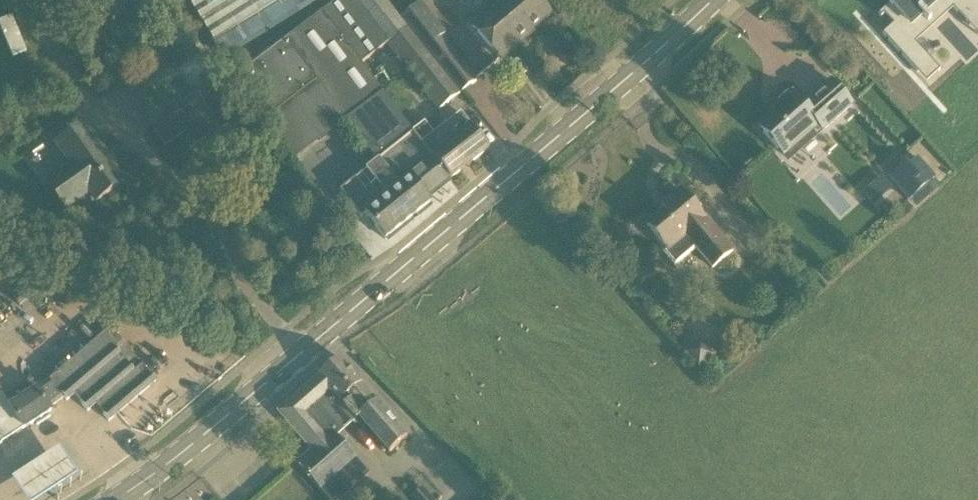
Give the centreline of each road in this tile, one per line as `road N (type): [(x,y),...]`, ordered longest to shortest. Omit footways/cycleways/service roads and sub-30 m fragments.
road 1 (secondary): [(118,499),(352,314),(702,0)]

